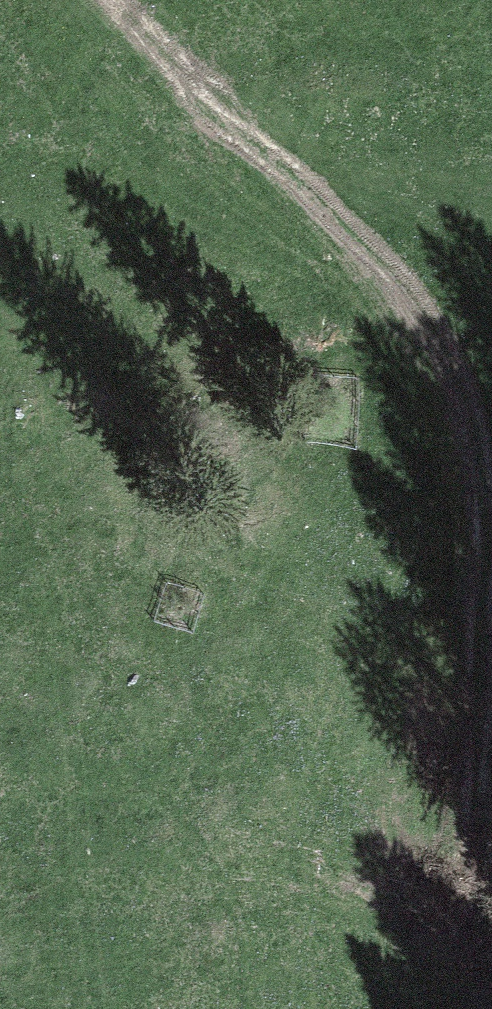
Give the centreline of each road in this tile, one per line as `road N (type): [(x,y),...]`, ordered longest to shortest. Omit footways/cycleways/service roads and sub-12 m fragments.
road 1 (track): [(111,0),(372,251),(460,381),(478,470),(483,608),(472,871)]
road 2 (track): [(109,0),(355,238),(452,369),(478,463),(486,534),(473,825)]

